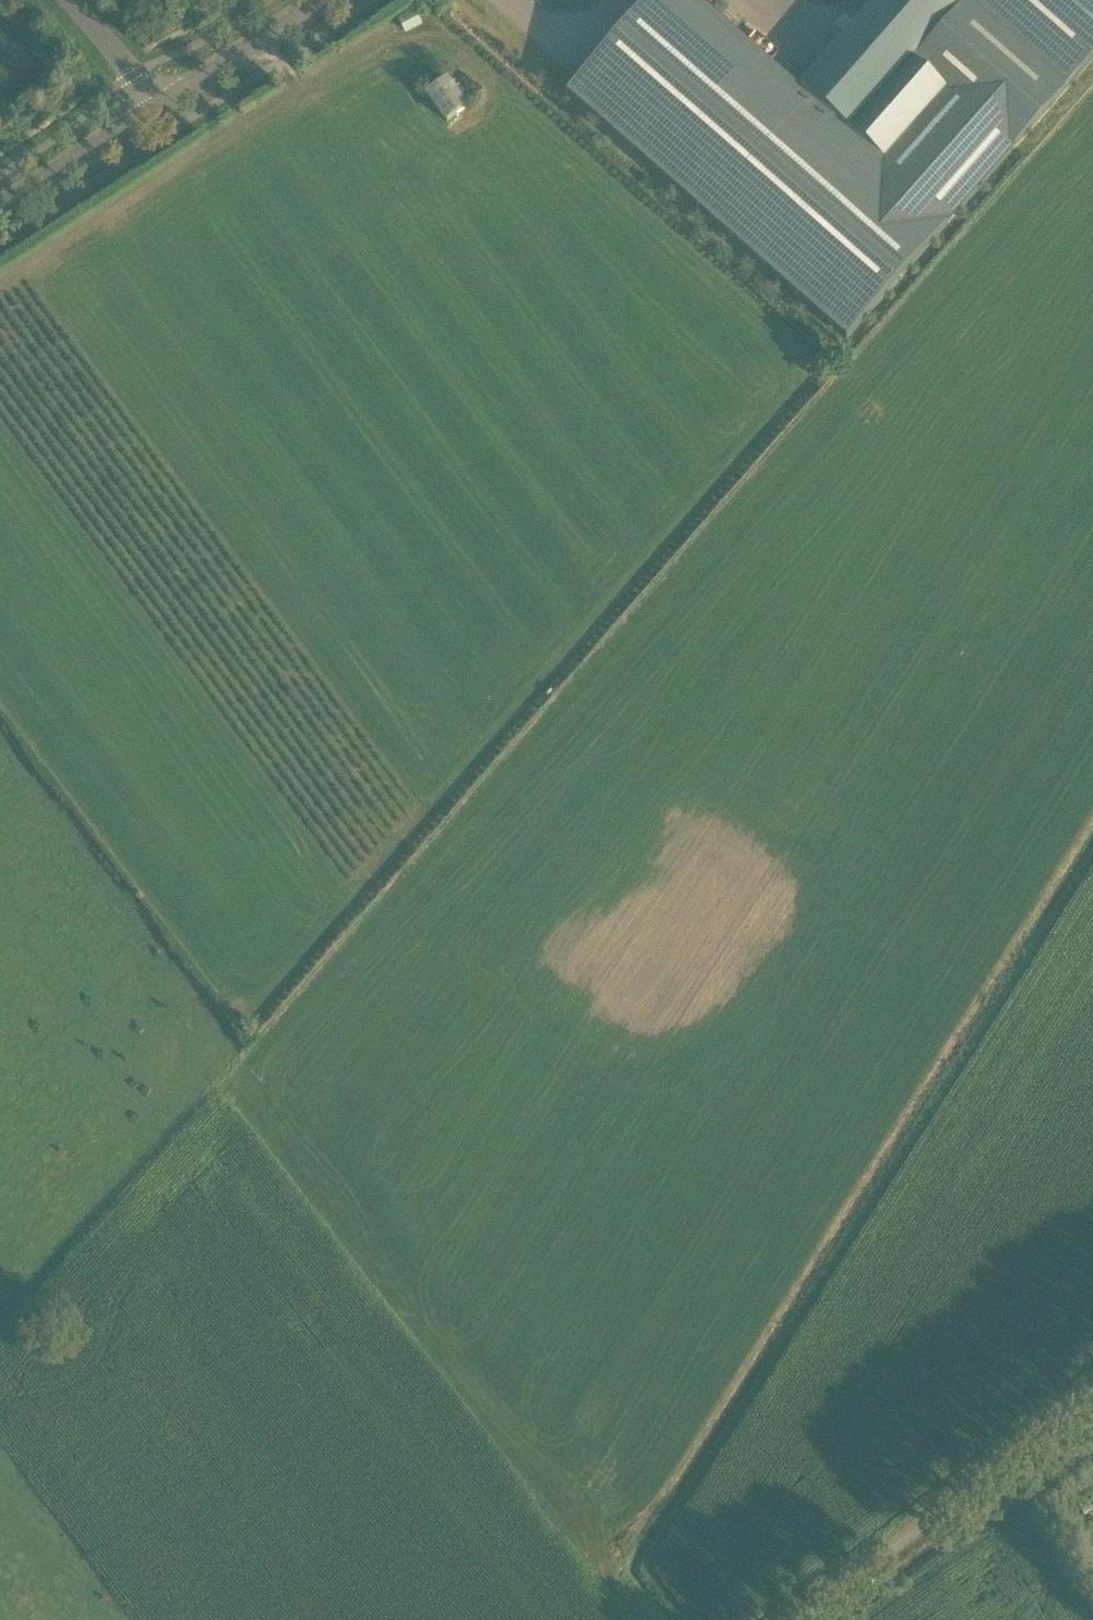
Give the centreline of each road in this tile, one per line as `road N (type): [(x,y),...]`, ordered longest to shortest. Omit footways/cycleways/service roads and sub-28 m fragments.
road 1 (unclassified): [(805,1619),(1092,1400)]
road 2 (tertiary): [(158,105),(321,0)]
road 3 (tertiary): [(0,205),(158,105)]
road 4 (unclassified): [(158,105),(64,0)]

